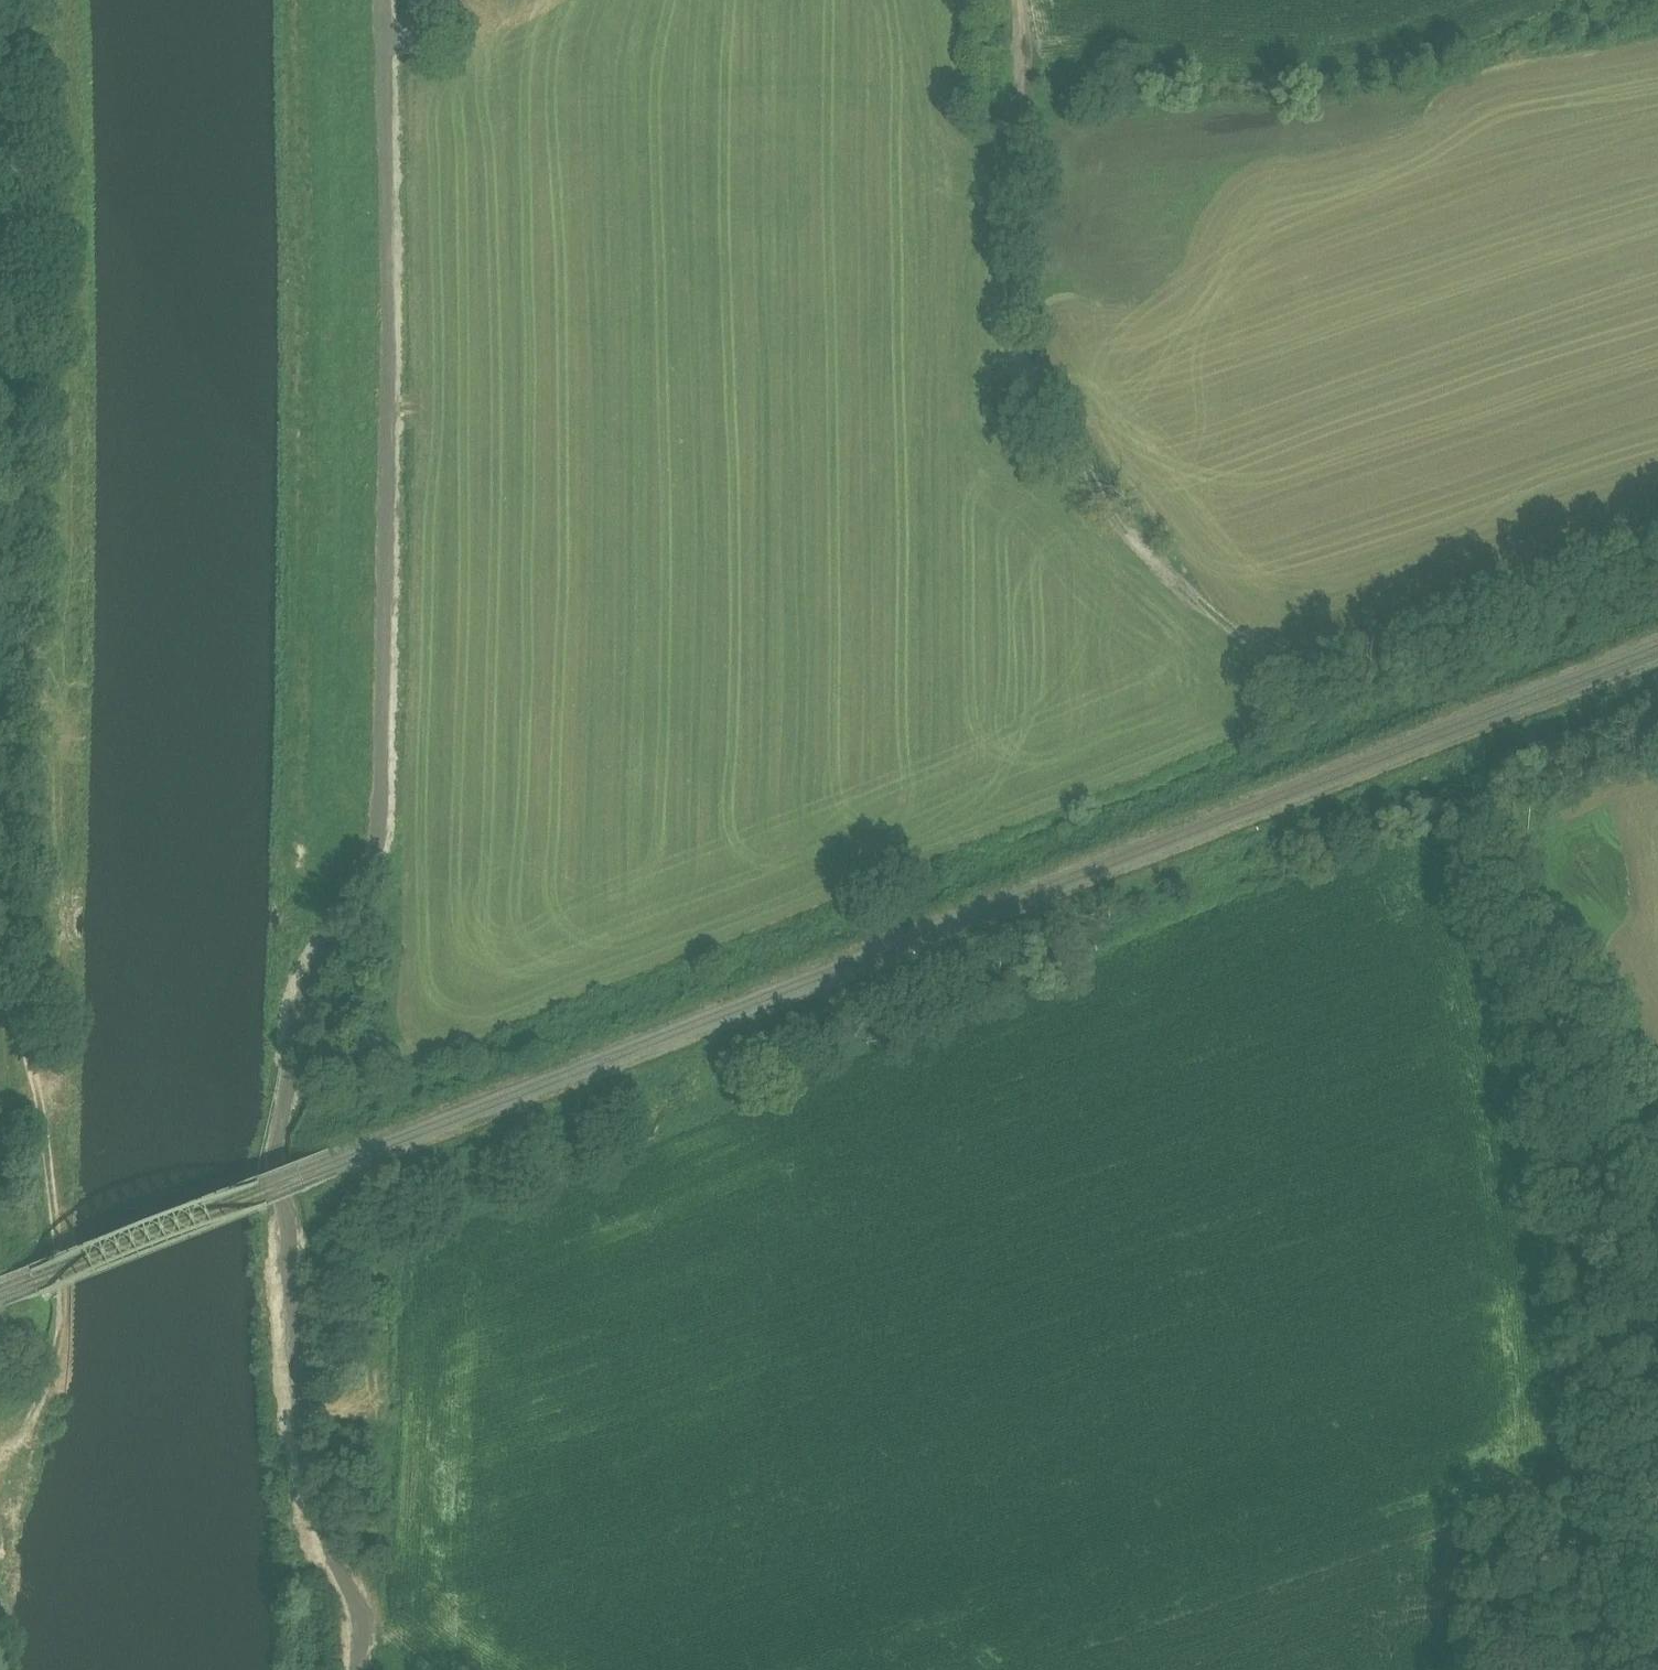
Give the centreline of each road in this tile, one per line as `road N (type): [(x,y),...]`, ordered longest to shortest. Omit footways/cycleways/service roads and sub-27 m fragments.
road 1 (track): [(358,1669),(358,1626),(304,1426),(277,1137),(305,1002),(365,874),(381,798),(388,355),(381,0)]
road 2 (track): [(0,1478),(42,1396),(60,1335),(41,1113),(4,982),(3,0)]
road 3 (track): [(1009,0),(1019,37),(1008,347),(1024,400),(1099,509),(1236,642),(1276,670),(1320,674),(1657,553)]

